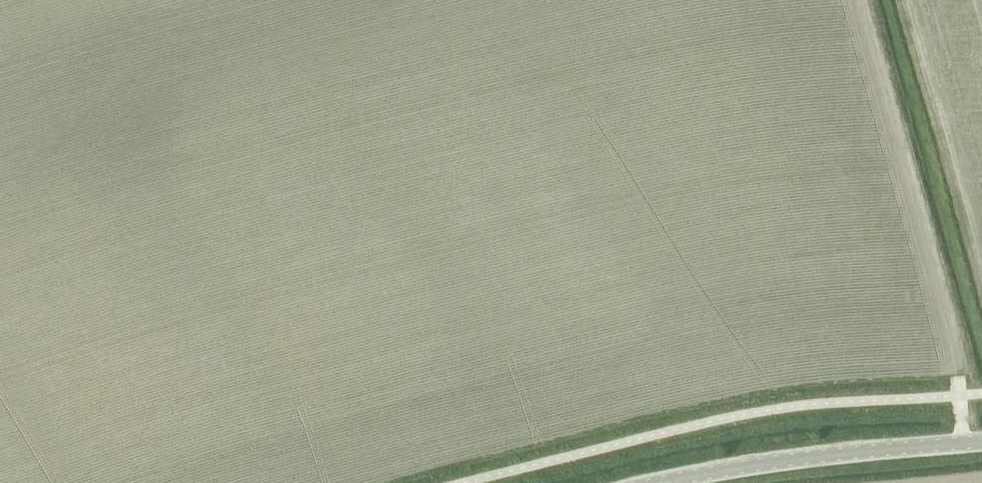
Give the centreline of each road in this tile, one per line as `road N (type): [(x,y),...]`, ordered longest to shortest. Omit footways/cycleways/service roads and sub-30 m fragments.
road 1 (tertiary): [(653,482),(785,459),(981,441)]

